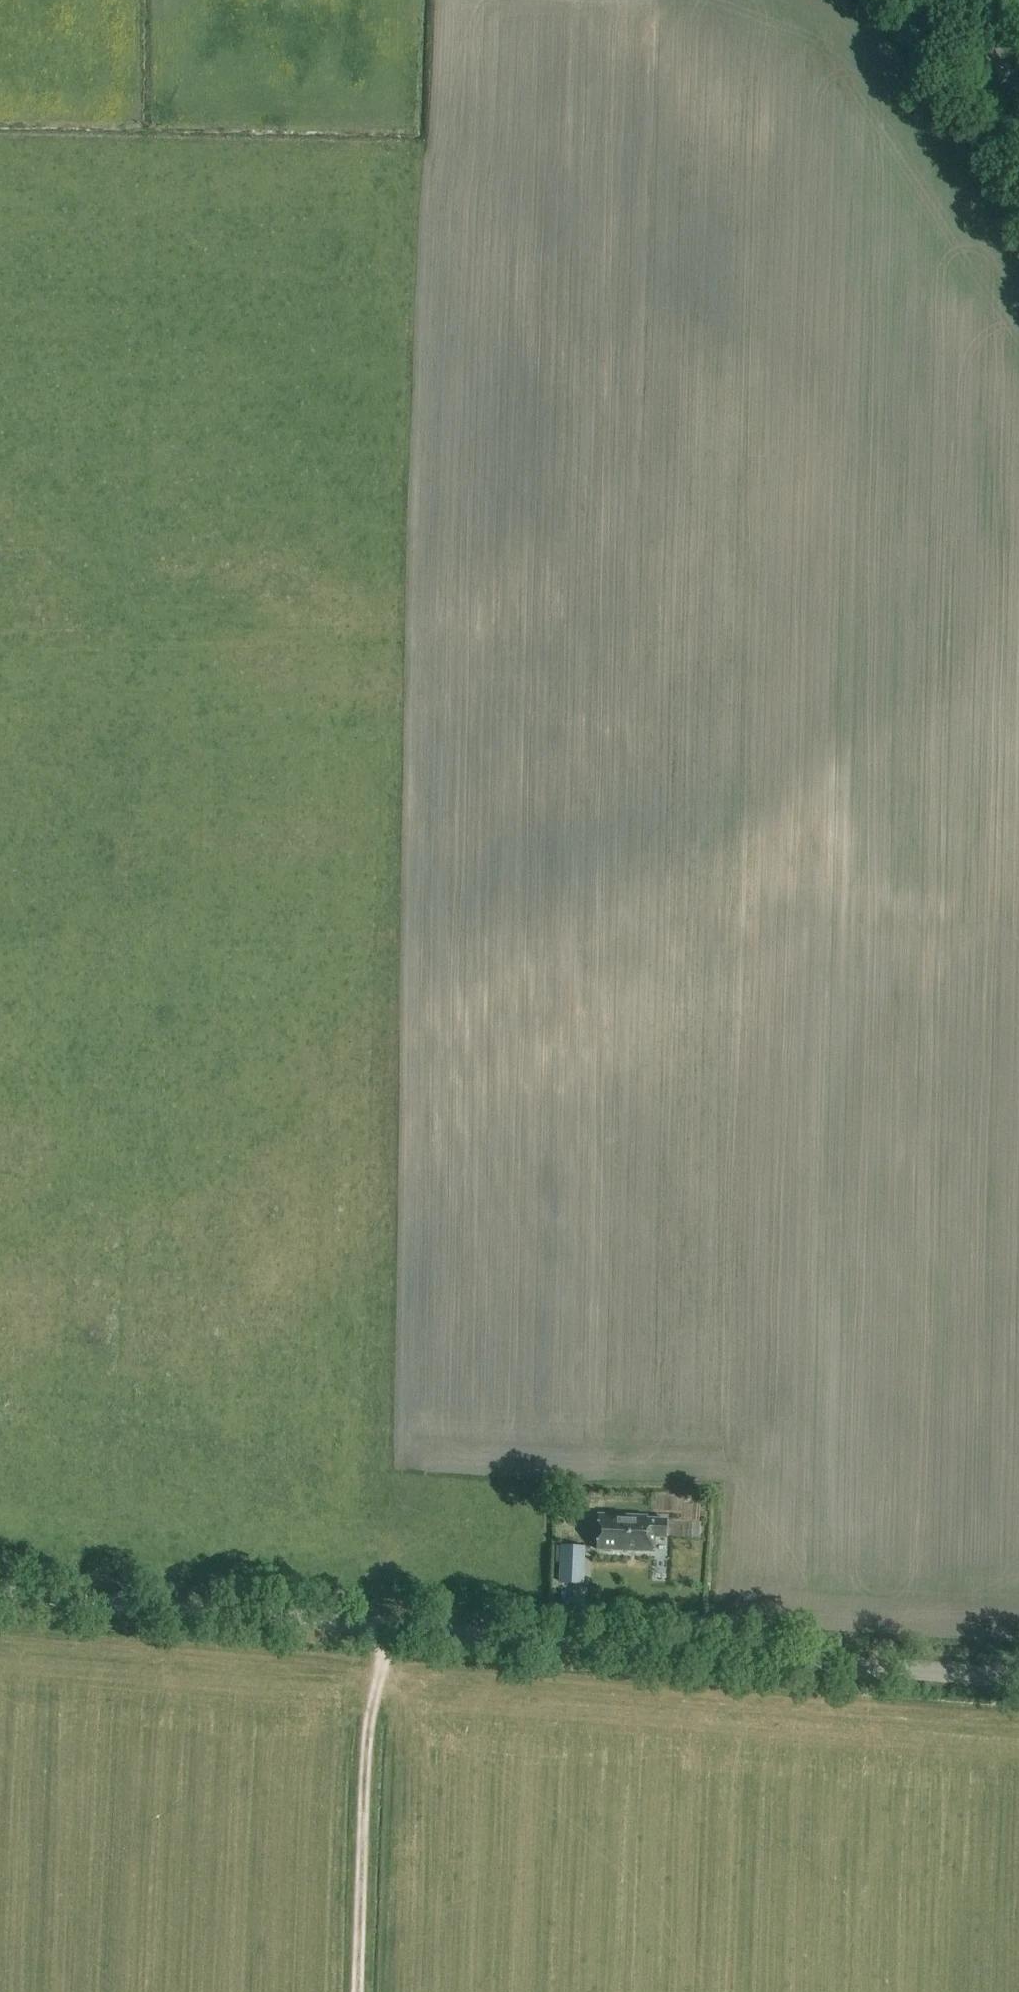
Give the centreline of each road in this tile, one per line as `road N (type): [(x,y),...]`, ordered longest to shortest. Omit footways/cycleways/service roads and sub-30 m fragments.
road 1 (tertiary): [(1018,1678),(0,1593)]
road 2 (unclassified): [(1018,115),(952,0)]

